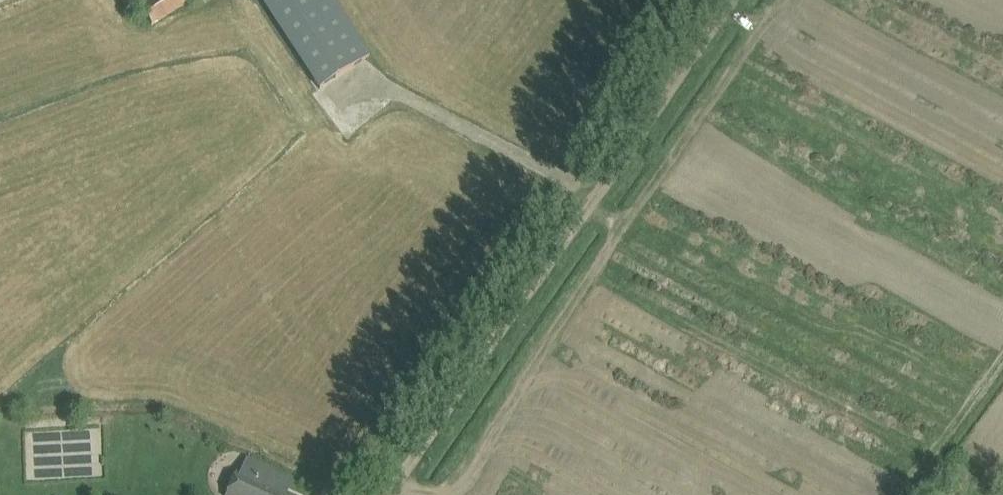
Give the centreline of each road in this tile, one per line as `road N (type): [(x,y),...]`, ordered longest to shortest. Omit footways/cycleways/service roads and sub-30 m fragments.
road 1 (track): [(400,494),(735,0)]

